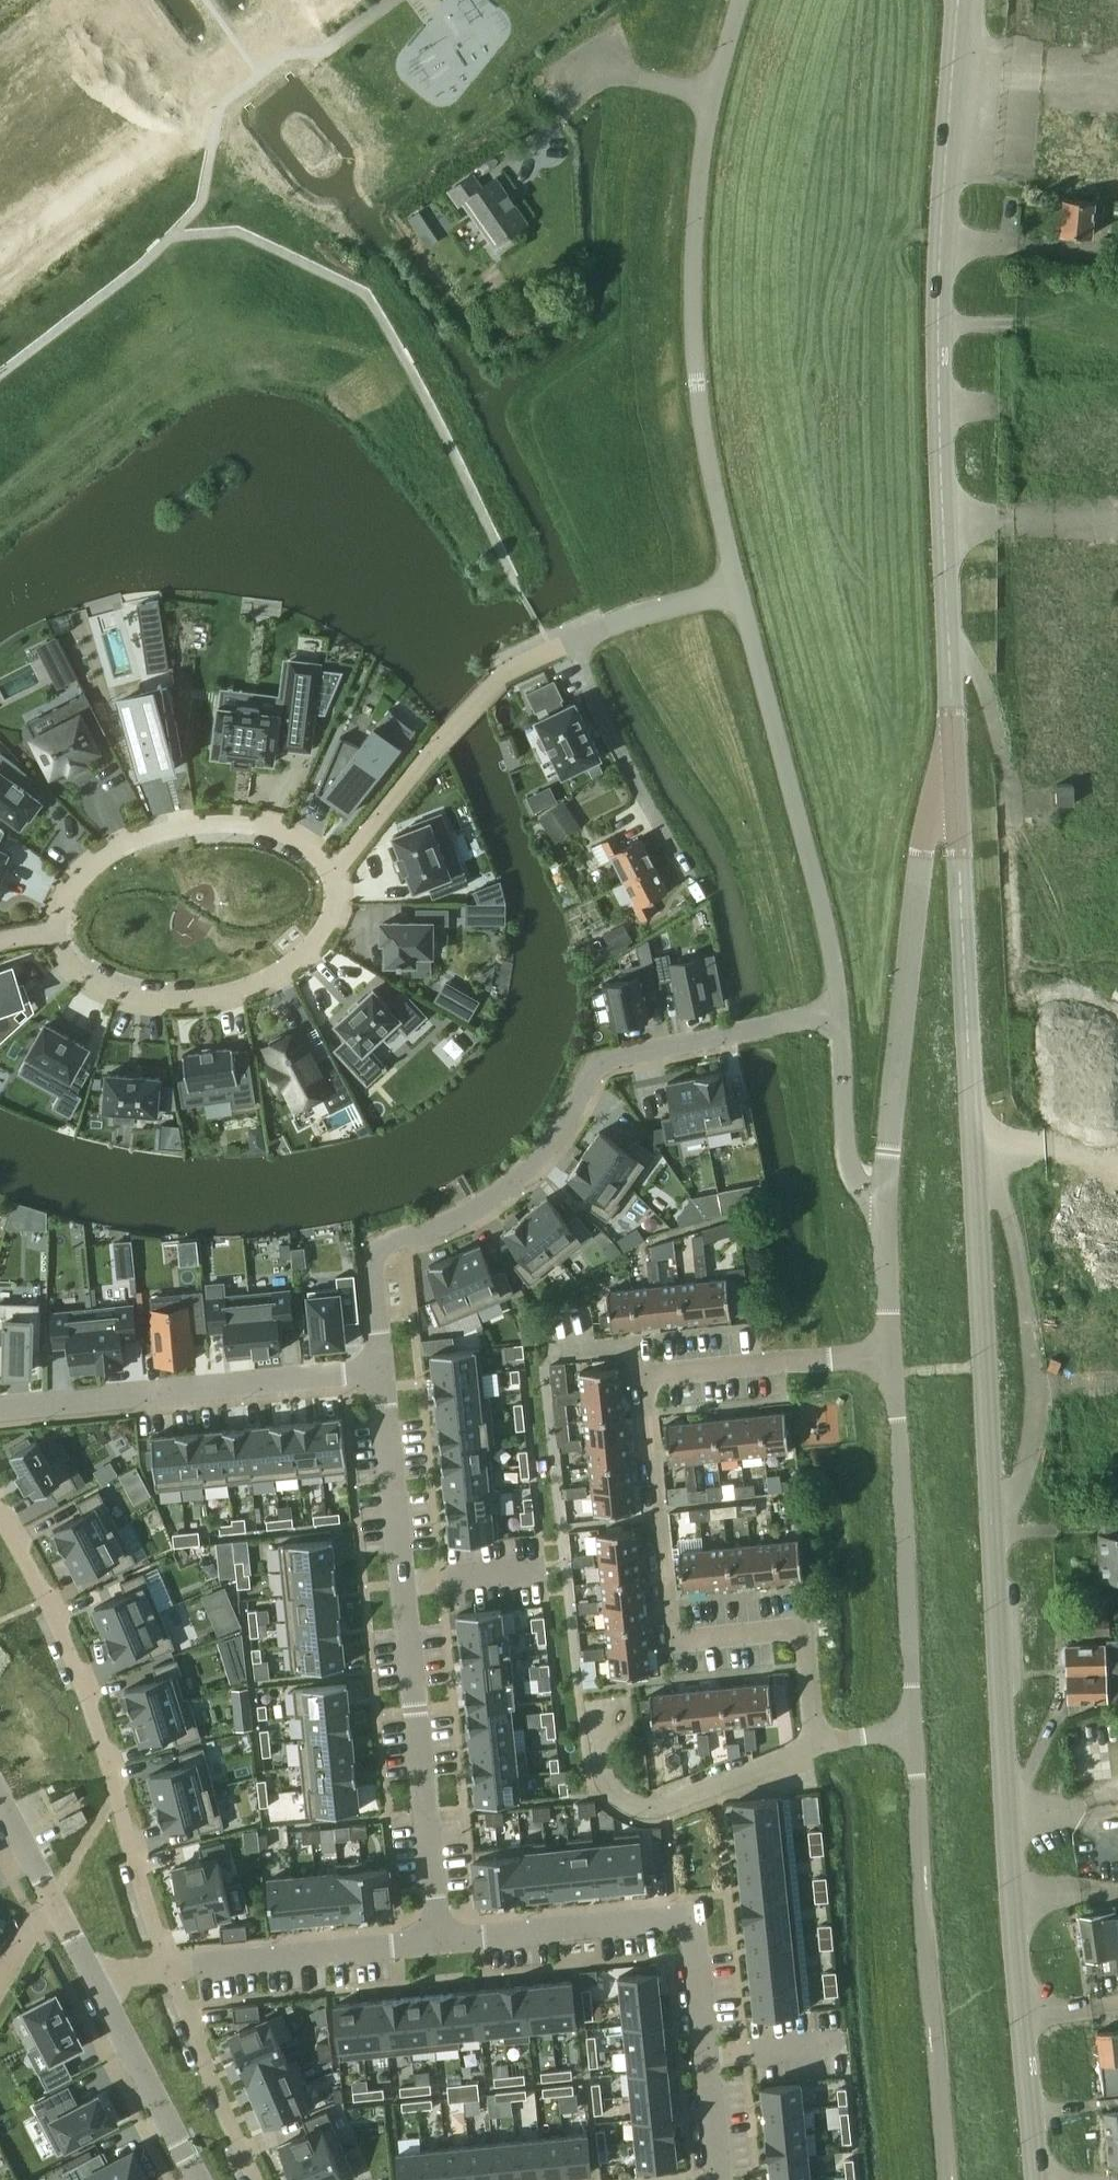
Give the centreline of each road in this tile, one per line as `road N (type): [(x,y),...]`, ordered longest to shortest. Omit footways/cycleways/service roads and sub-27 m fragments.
road 1 (secondary): [(954,762),(939,419),(959,0)]
road 2 (residential): [(816,1739),(804,1627),(673,1639),(641,1375),(891,1354)]
road 3 (residential): [(842,1010),(603,1062),(557,1135),(486,1204),(370,1259),(381,1368)]
road 4 (secondary): [(1038,2179),(1011,1910),(992,1528)]
road 5 (unclassified): [(739,588),(703,435),(694,266),(707,124),(742,0)]
road 6 (residential): [(381,1368),(438,1942)]
road 7 (residential): [(165,1967),(94,1714),(46,1598),(0,1519)]
road 8 (unclassified): [(884,1219),(920,846),(933,798),(954,762)]
road 9 (unclassified): [(948,2179),(912,1737)]
road 10 (unclassified): [(842,1010),(739,588)]
road 11 (unclassified): [(992,1528),(1038,1413),(1012,1225),(971,1138)]
road 12 (residential): [(56,925),(75,967),(107,991),(152,1001),(264,988),(327,932),(339,896),(335,864)]
road 13 (secondary): [(992,1528),(971,1138)]
road 14 (unclassified): [(912,1737),(891,1354)]
road 15 (residential): [(381,1368),(0,1407)]
road 16 (secondary): [(971,1138),(954,762)]
road 17 (residential): [(335,864),(284,831),(236,819),(162,824),(120,843),(72,881),(56,925)]
road 18 (residential): [(570,640),(489,686),(335,864)]
road 19 (unclassified): [(197,77),(204,114),(124,192),(0,287)]
road 20 (residential): [(438,1942),(165,1967)]
road 21 (residential): [(570,640),(619,751),(692,885)]
road 22 (residential): [(695,1916),(720,2179)]
road 23 (residential): [(695,1916),(438,1942)]
road 24 (residential): [(255,2179),(165,1967)]
road 25 (residential): [(619,1707),(599,1709),(602,1769),(612,1791),(665,1809),(721,1782)]
road 26 (residential): [(98,1981),(198,2179)]
road 27 (unclassified): [(884,1219),(848,1157),(842,1010)]
road 28 (residential): [(739,588),(570,640)]
road 29 (unclassified): [(891,1354),(884,1219)]

